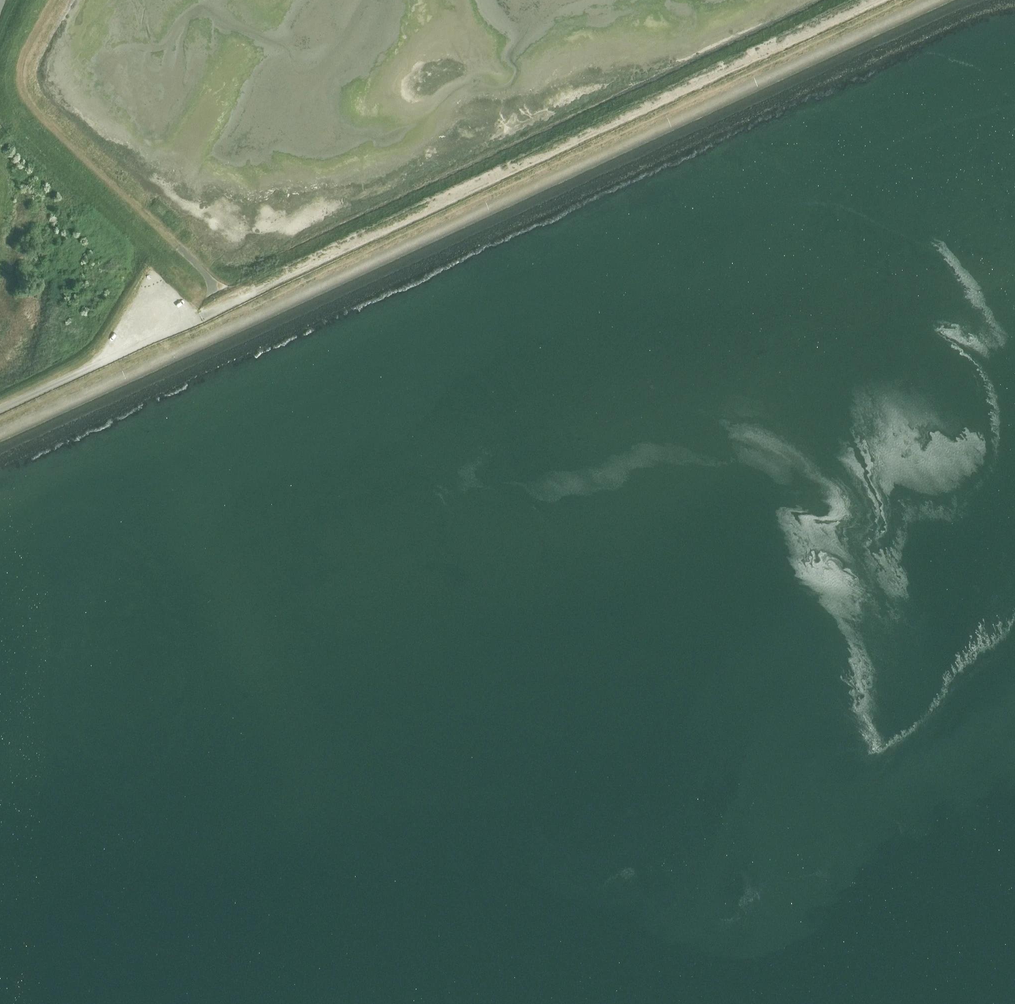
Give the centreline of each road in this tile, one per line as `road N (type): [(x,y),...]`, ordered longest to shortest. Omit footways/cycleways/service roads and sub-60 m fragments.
road 1 (track): [(33,0),(6,67),(7,92),(21,119),(185,272),(234,297),(200,315)]

